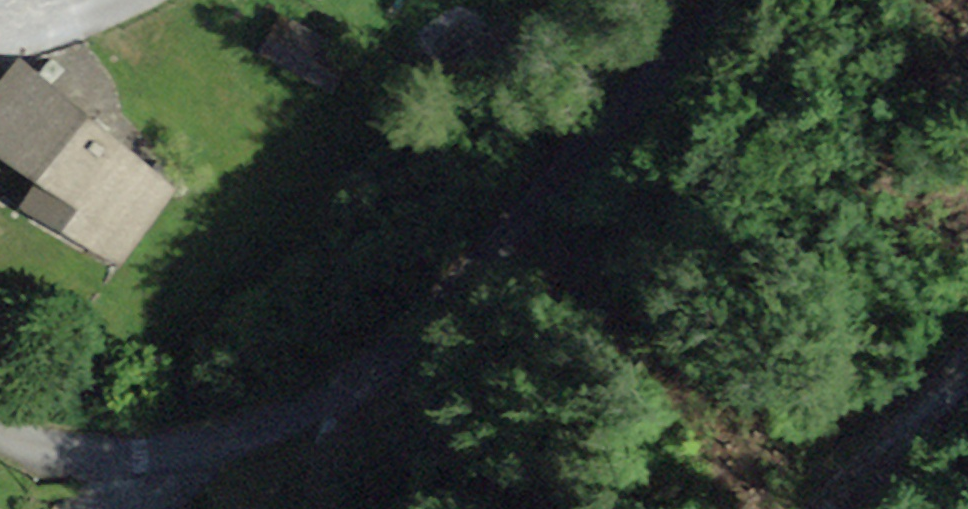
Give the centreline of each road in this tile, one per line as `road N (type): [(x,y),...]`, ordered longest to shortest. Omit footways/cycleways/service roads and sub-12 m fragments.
road 1 (unclassified): [(0,418),(118,453),(209,445),(293,420),(395,349),(570,156),(735,0)]
road 2 (track): [(842,508),(967,368)]
road 3 (residential): [(127,0),(0,27)]

